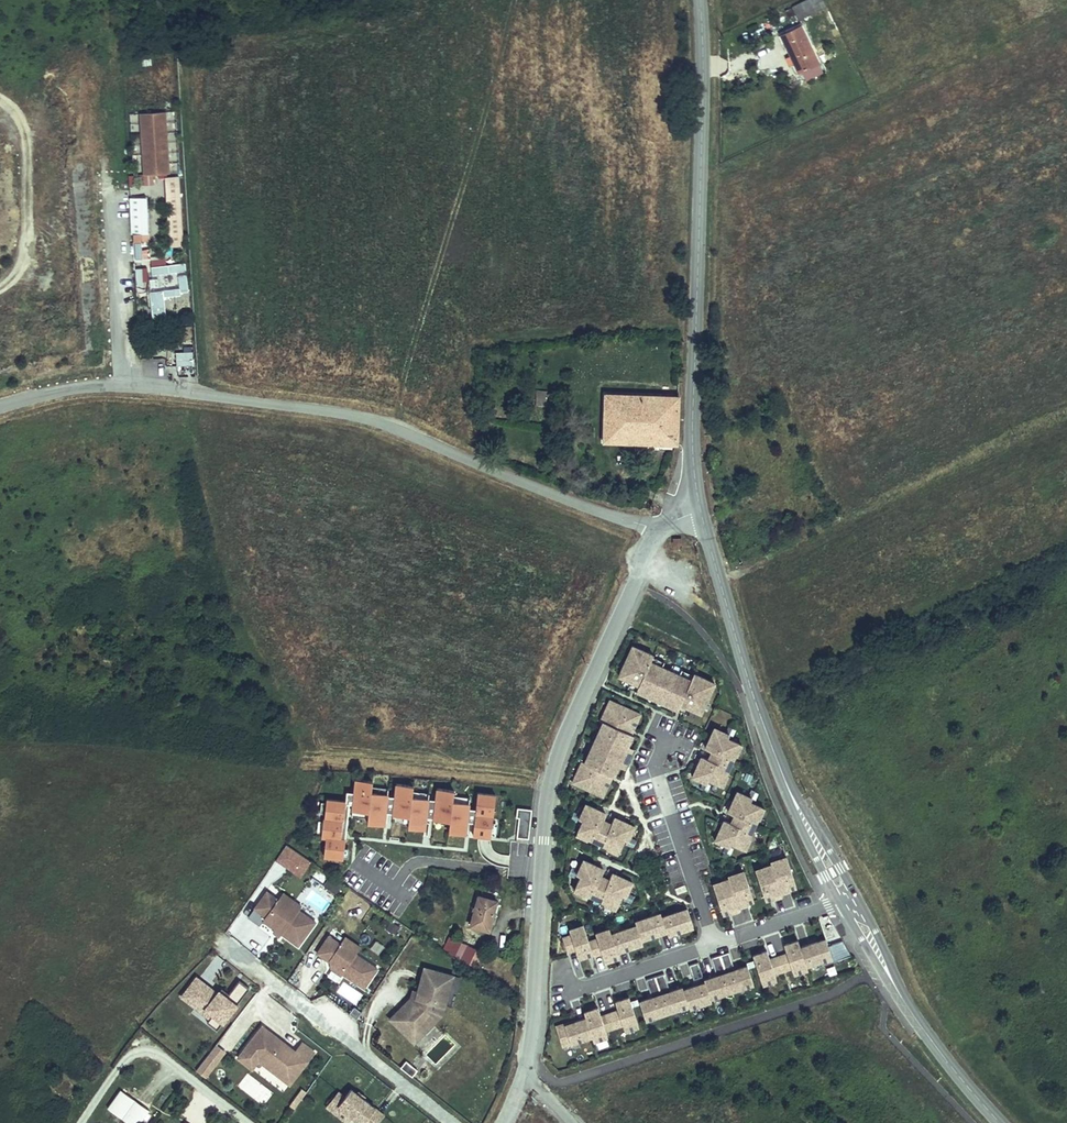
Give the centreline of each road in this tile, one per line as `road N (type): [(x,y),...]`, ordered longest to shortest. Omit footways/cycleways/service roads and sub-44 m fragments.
road 1 (unclassified): [(663,531),(358,417),(128,386),(60,388),(0,406)]
road 2 (unclassified): [(497,1122),(527,1061),(542,838),(556,760),(663,531)]
road 3 (tertiary): [(698,0),(700,216),(690,432),(700,510)]
road 4 (track): [(720,578),(767,567),(1066,423)]
road 5 (tertiary): [(700,510),(777,765)]
road 6 (residential): [(713,945),(655,763),(665,739)]
road 7 (residential): [(564,993),(713,945)]
road 8 (tertiary): [(856,896),(777,765)]
road 9 (tertiary): [(777,765),(840,903)]
road 10 (tertiary): [(905,1005),(1000,1122)]
road 11 (residential): [(713,945),(840,903)]
road 12 (tertiary): [(840,903),(905,1005)]
road 13 (tertiary): [(905,1005),(856,896)]

